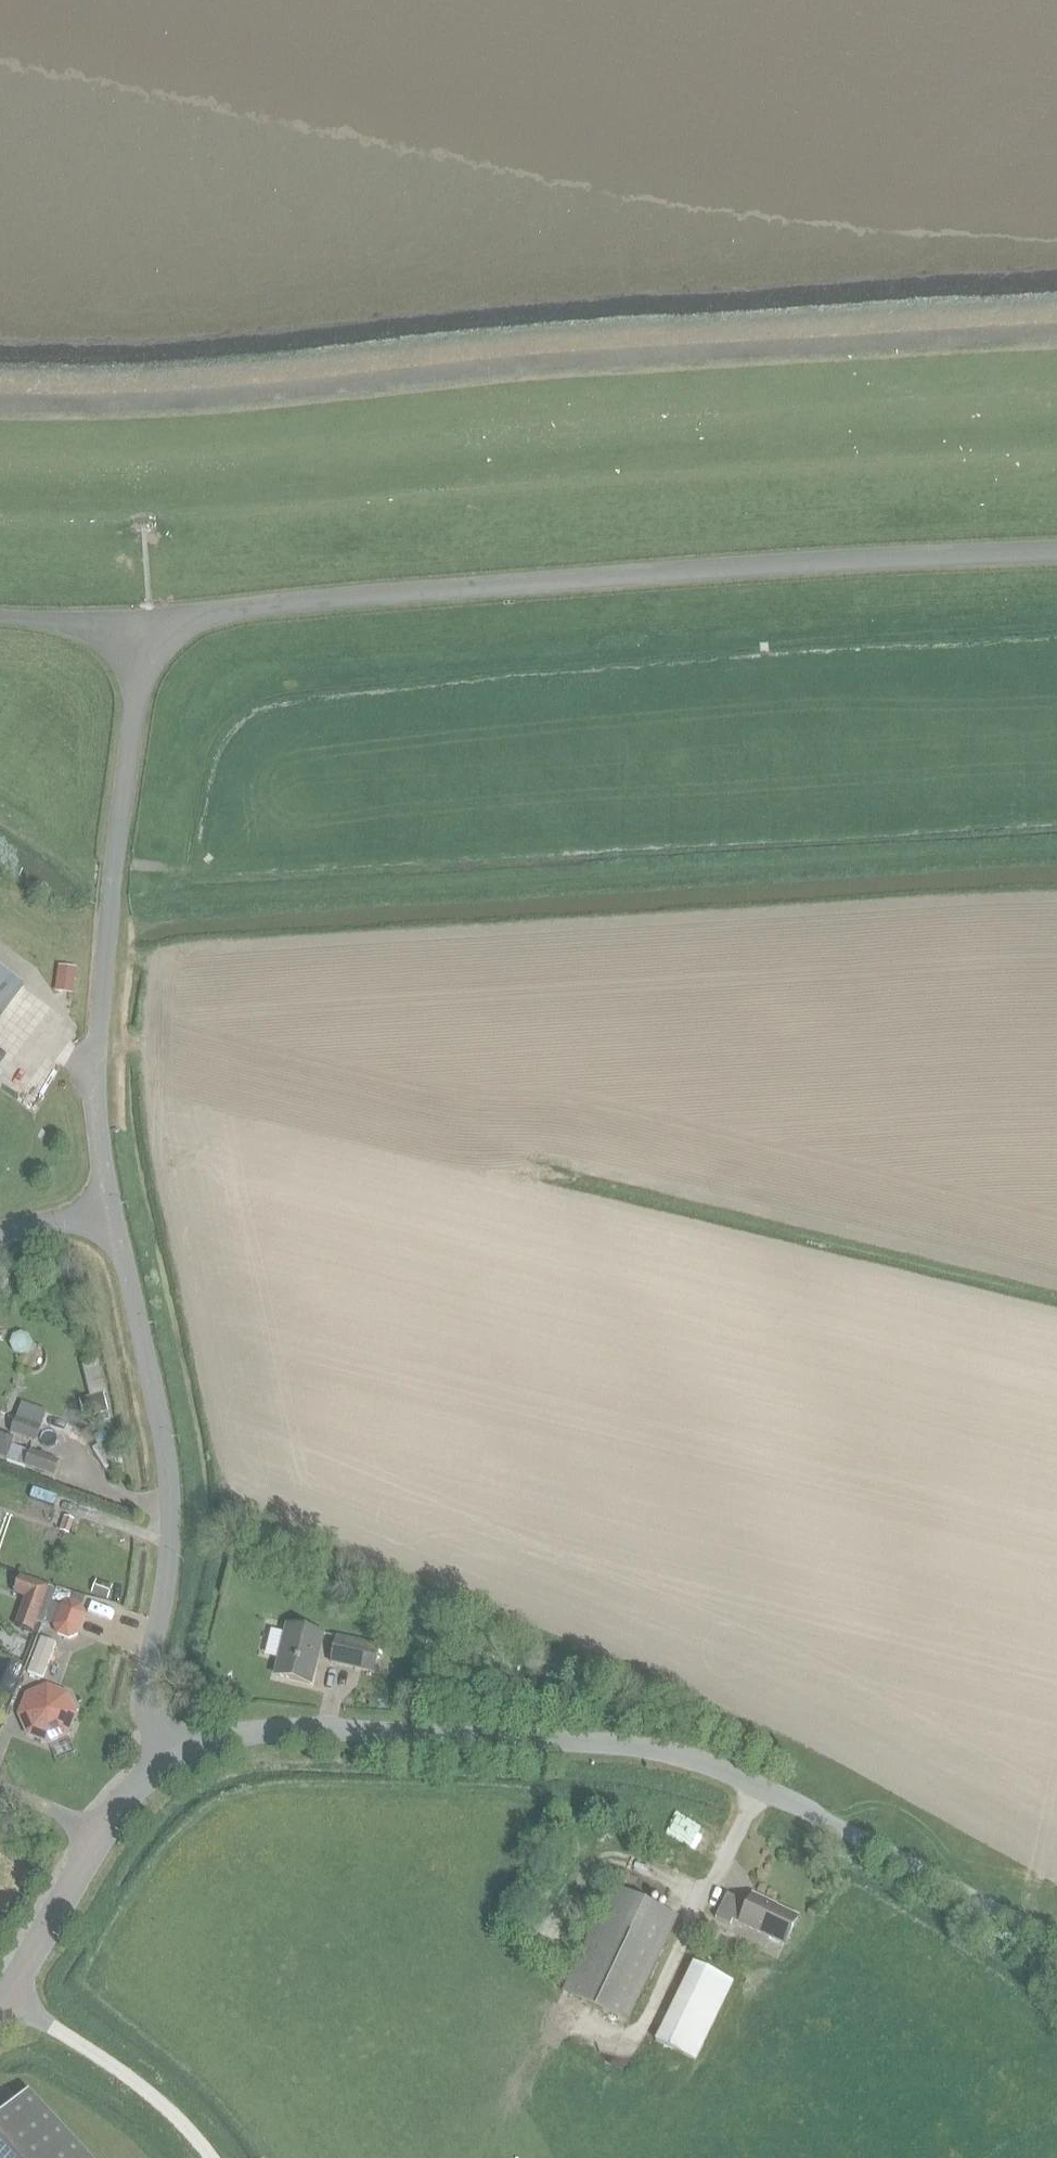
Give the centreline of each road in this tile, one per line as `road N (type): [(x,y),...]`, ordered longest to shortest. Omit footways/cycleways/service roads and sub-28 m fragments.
road 1 (unclassified): [(1056,1943),(781,1796),(678,1758),(603,1746),(309,1731),(218,1741),(165,1762)]
road 2 (unclassified): [(149,618),(901,559),(1056,555)]
road 3 (unclassified): [(112,1211),(95,1051),(149,618)]
road 4 (unclassified): [(165,1762),(144,1701),(175,1532),(167,1446),(112,1211)]
road 5 (unclassified): [(210,2157),(162,2105),(8,1992)]
road 6 (unclassified): [(101,1834),(8,1992)]
road 7 (unclassified): [(149,618),(0,616)]

